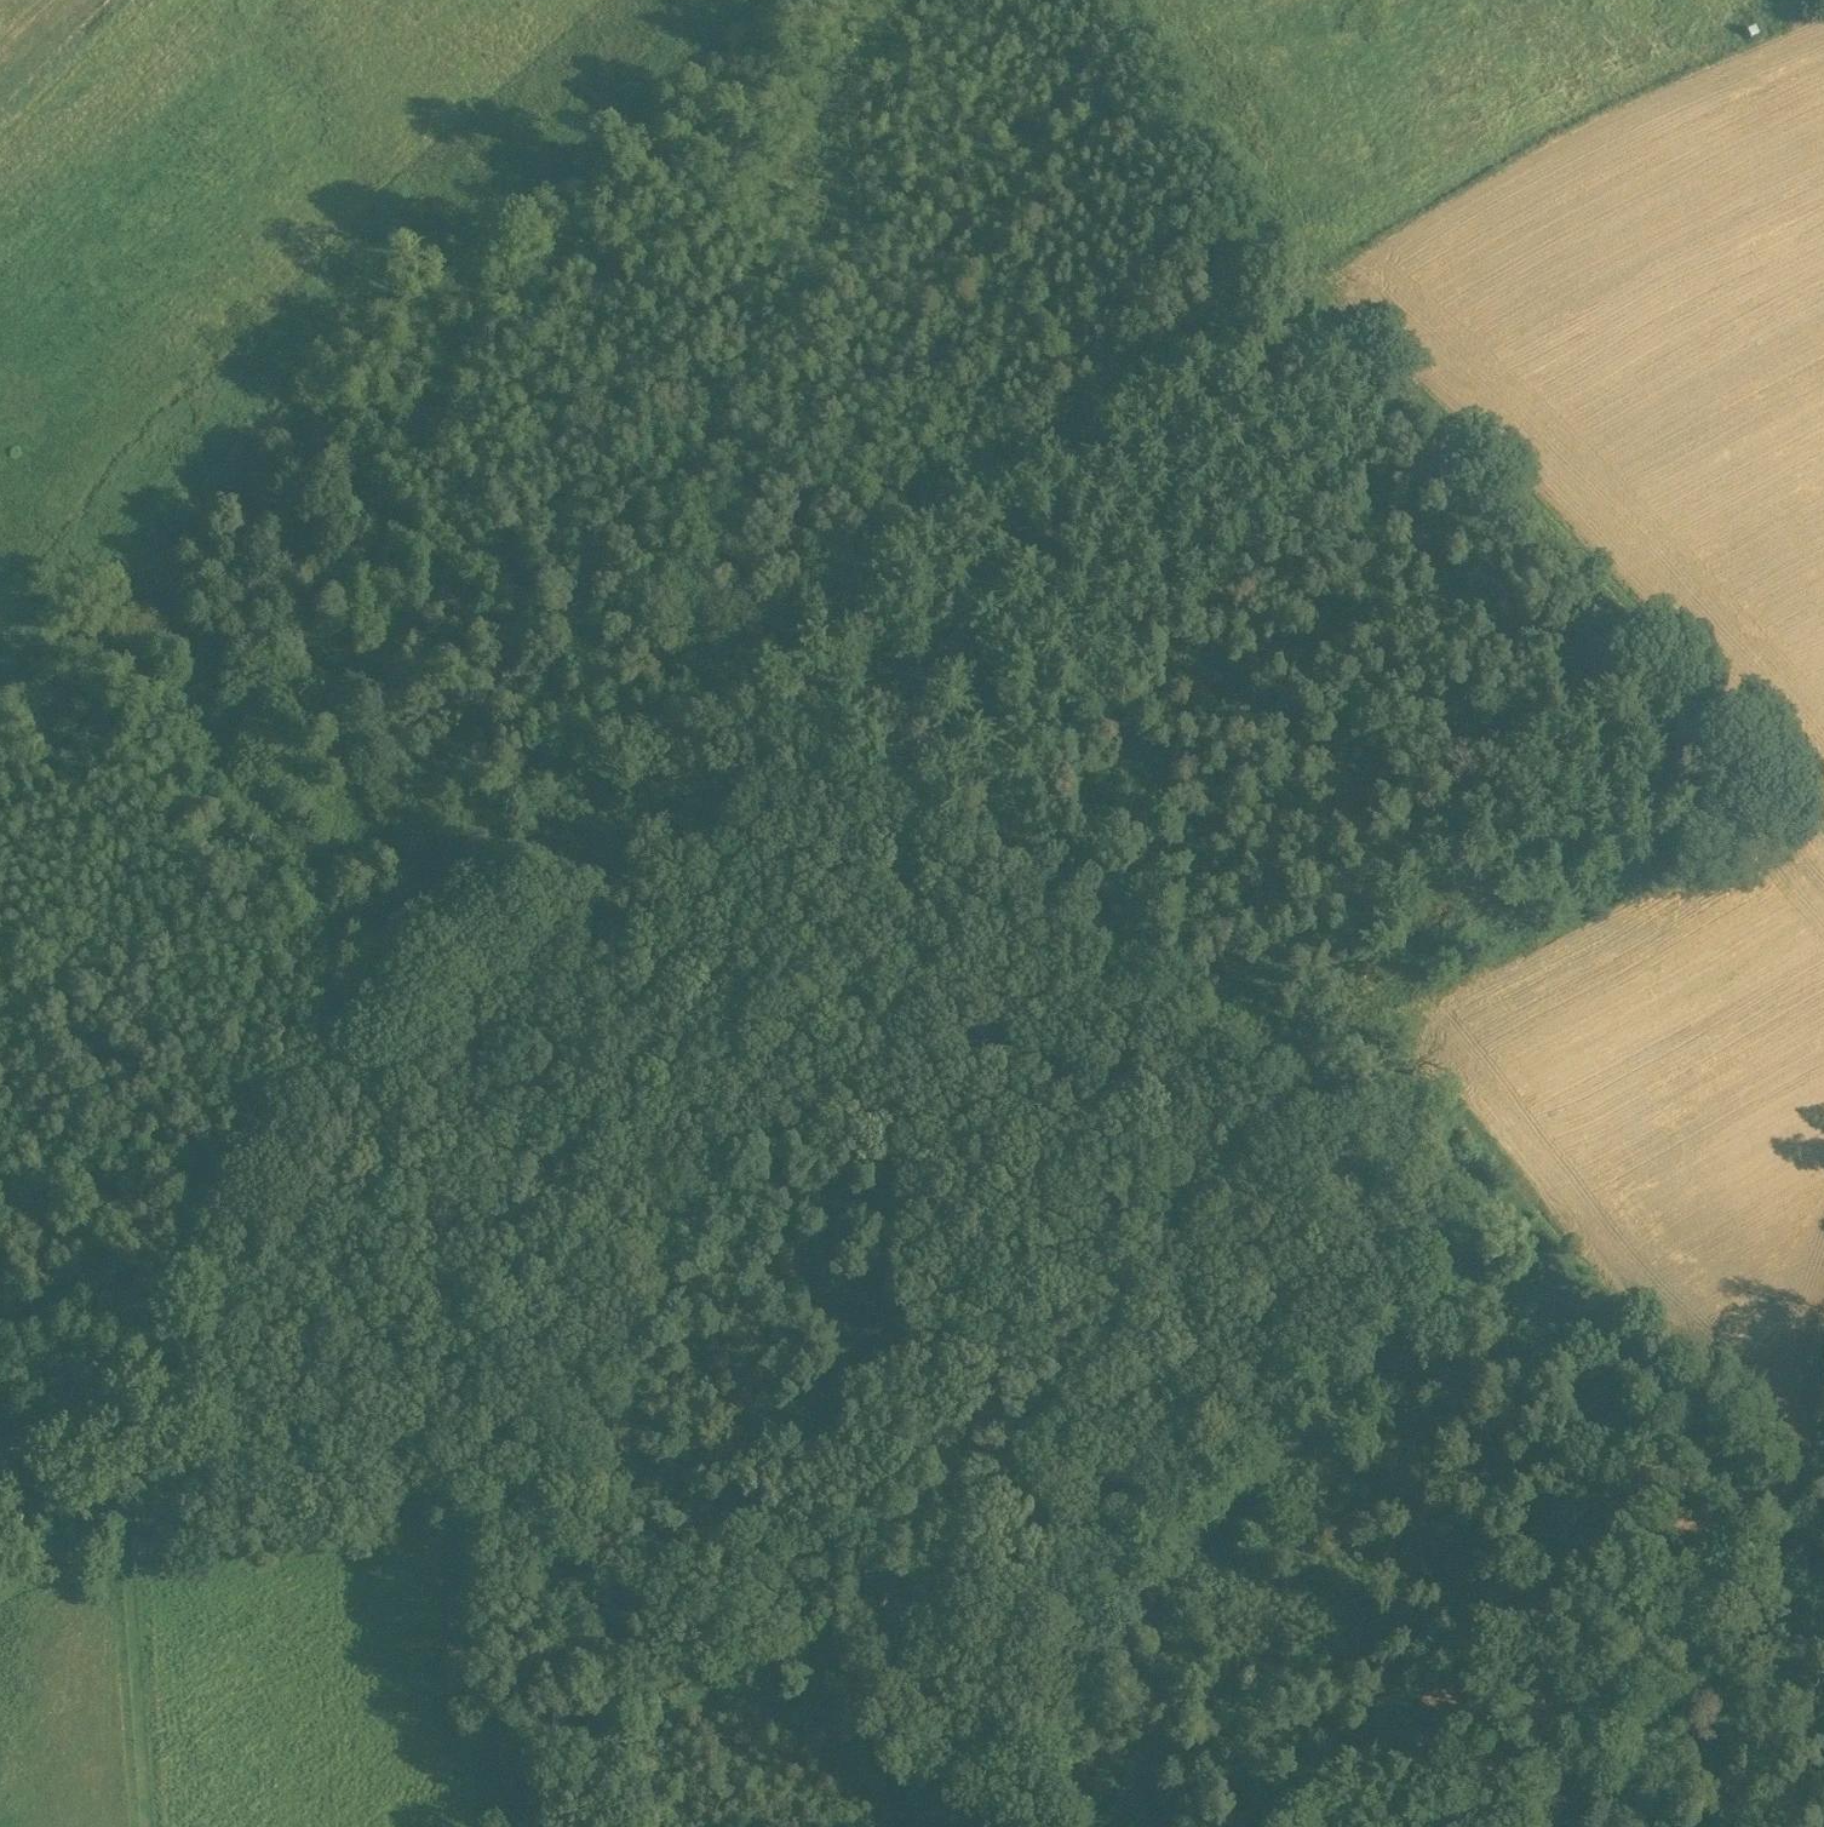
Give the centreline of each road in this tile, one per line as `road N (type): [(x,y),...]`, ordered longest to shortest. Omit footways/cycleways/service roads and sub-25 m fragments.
road 1 (track): [(1552,1826),(1701,1648),(1795,1500),(1823,1394)]
road 2 (track): [(1823,826),(1630,617)]

